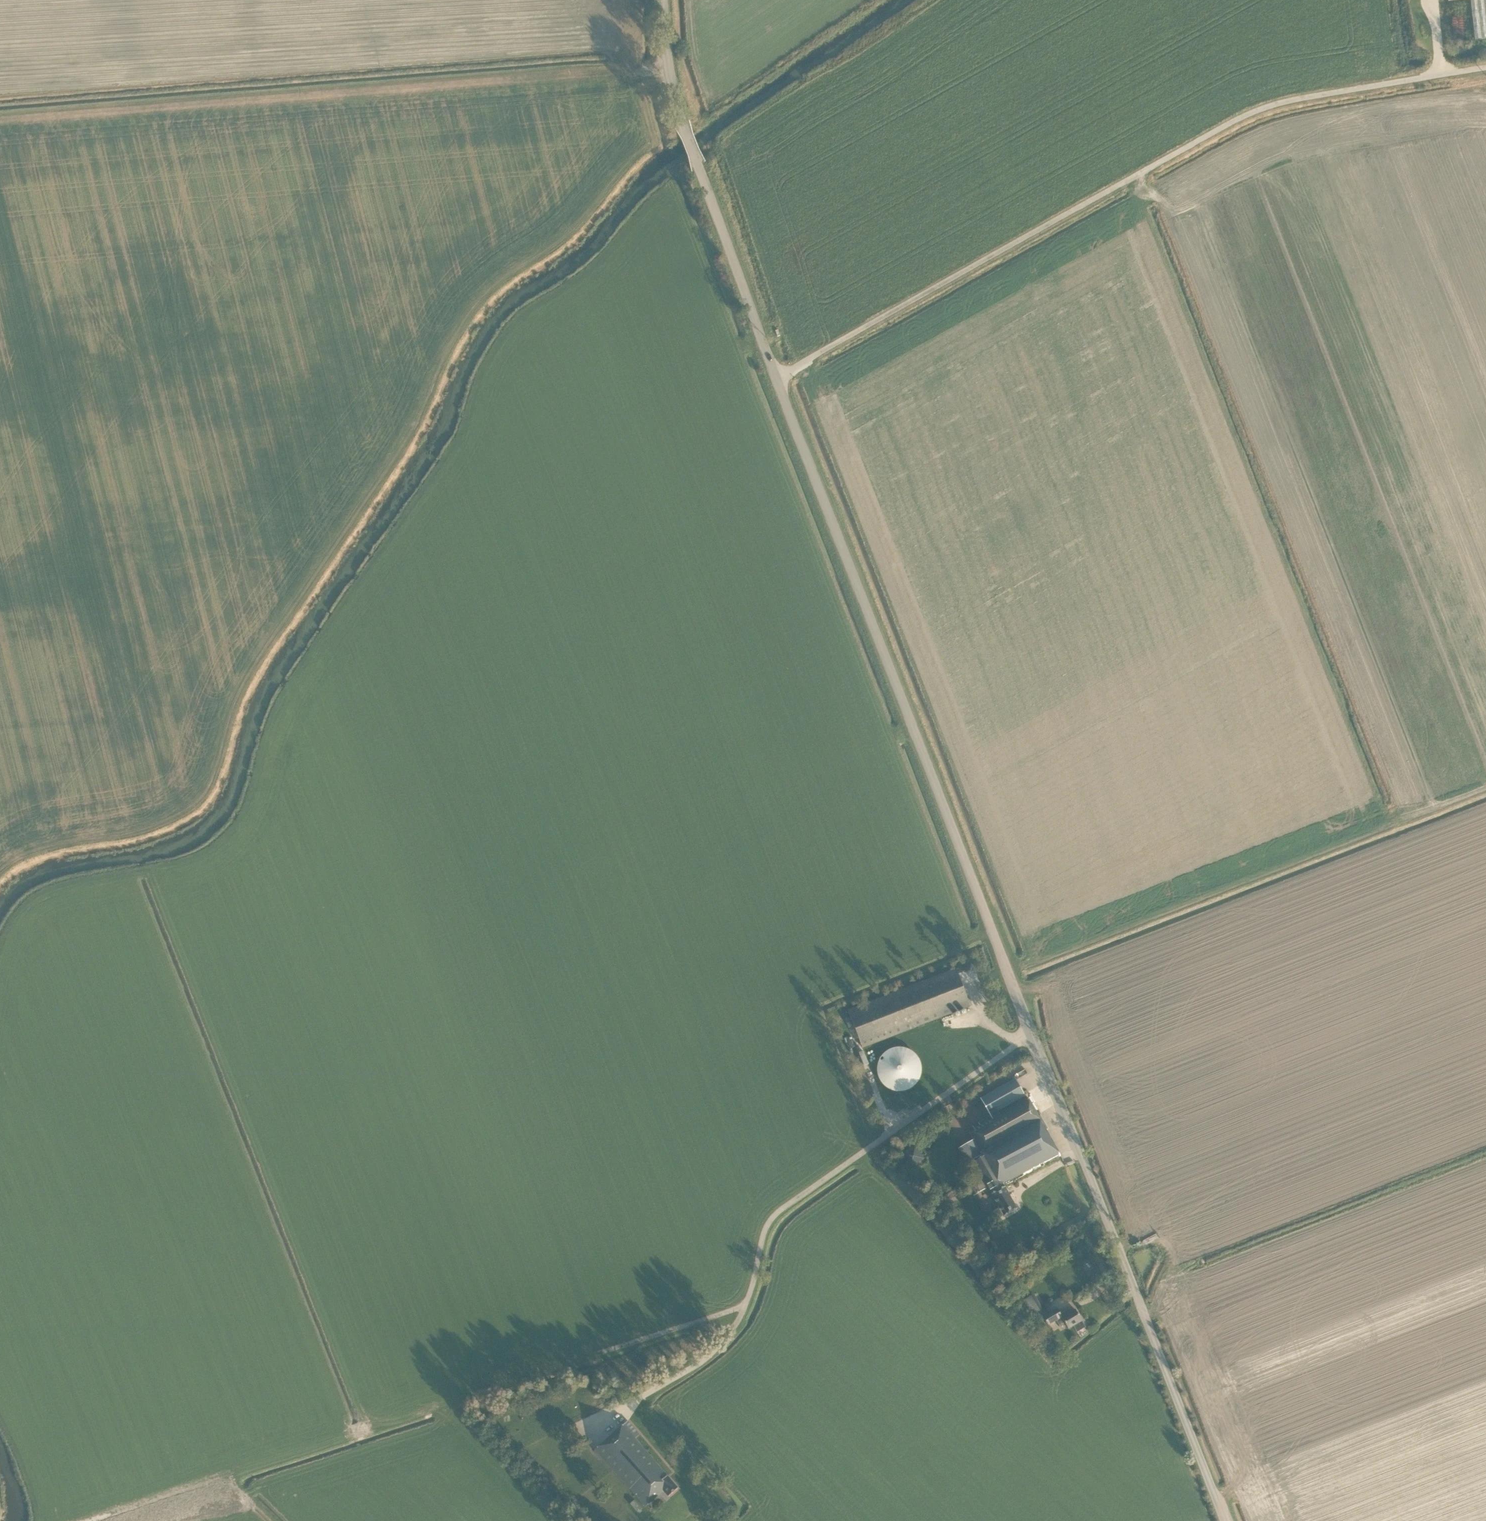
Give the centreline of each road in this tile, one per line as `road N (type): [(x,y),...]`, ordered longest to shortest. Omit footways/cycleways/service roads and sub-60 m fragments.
road 1 (tertiary): [(1224,1520),(776,380),(682,125),(662,0)]

